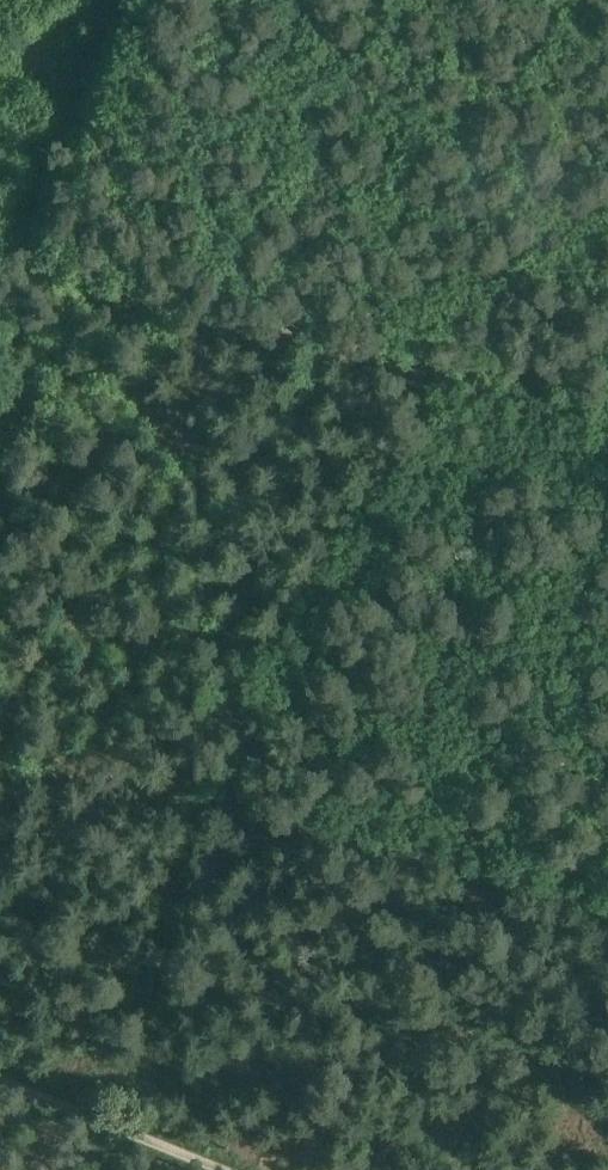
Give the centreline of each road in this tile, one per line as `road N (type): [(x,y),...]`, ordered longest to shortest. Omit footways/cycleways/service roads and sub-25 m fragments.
road 1 (track): [(239,1169),(0,1078)]

